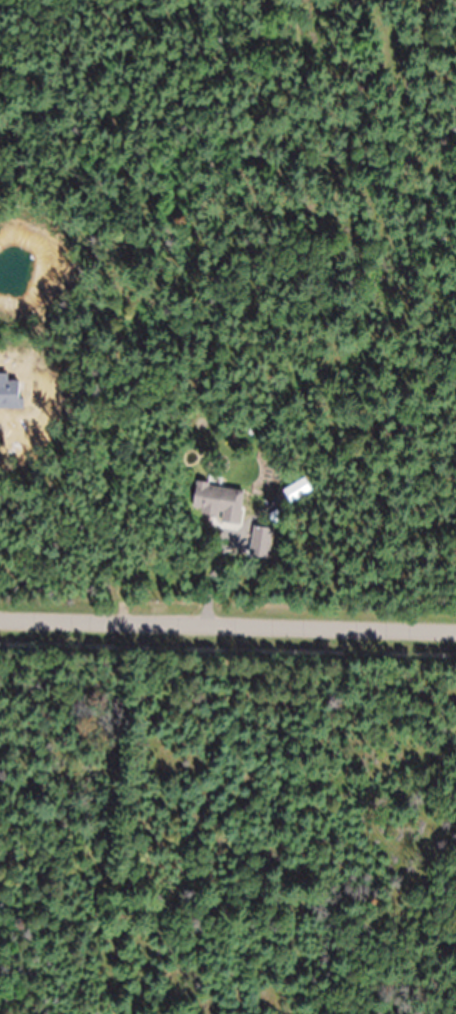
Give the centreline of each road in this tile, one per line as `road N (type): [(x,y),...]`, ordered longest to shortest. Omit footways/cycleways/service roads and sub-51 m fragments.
road 1 (residential): [(455,623),(0,616)]

